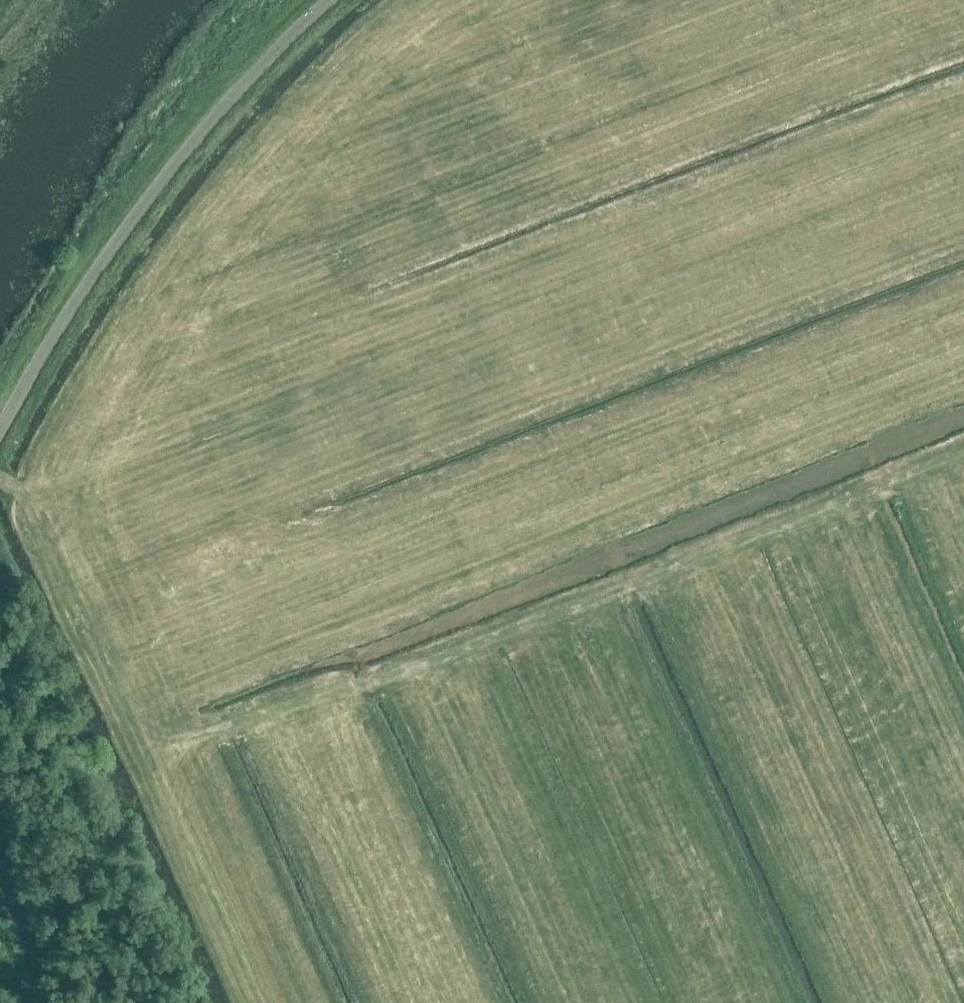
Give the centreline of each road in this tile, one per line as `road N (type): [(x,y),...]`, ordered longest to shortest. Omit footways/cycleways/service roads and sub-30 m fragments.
road 1 (unclassified): [(0,426),(102,262),(185,151),(332,0)]

